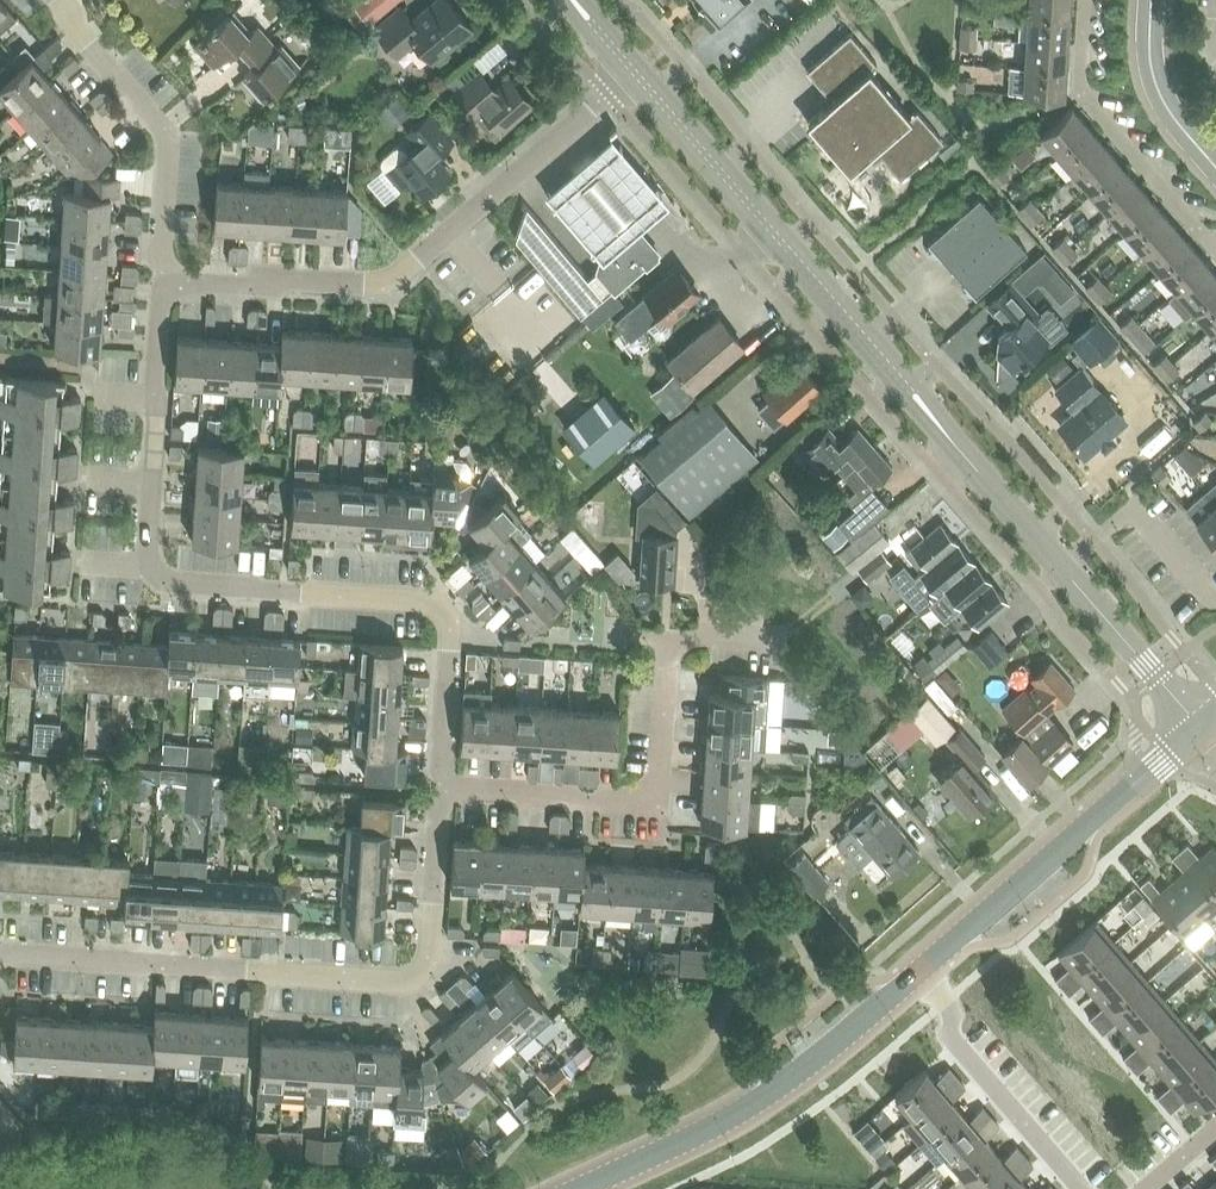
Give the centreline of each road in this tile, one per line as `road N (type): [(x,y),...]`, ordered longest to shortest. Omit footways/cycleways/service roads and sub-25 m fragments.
road 1 (residential): [(442,794),(449,634),(431,602),(141,581),(155,274)]
road 2 (tertiary): [(1062,565),(633,73)]
road 3 (residential): [(0,956),(411,980),(427,963),(442,794)]
road 4 (residential): [(155,274),(388,289),(633,73)]
road 5 (residential): [(442,794),(660,808),(667,656),(717,635),(747,638)]
road 6 (tertiary): [(582,1188),(743,1108),(918,975)]
road 7 (tertiary): [(918,975),(1202,727)]
road 8 (residential): [(155,274),(157,133),(28,0)]
road 9 (residential): [(1084,0),(1083,97),(1213,246)]
road 10 (residential): [(1078,1188),(959,1051),(950,1008),(918,975)]
road 11 (tertiary): [(1202,727),(1062,565)]
road 12 (residential): [(1215,597),(1138,509),(1062,565)]
road 13 (tertiary): [(1215,169),(1177,126),(1154,77),(1152,0)]

